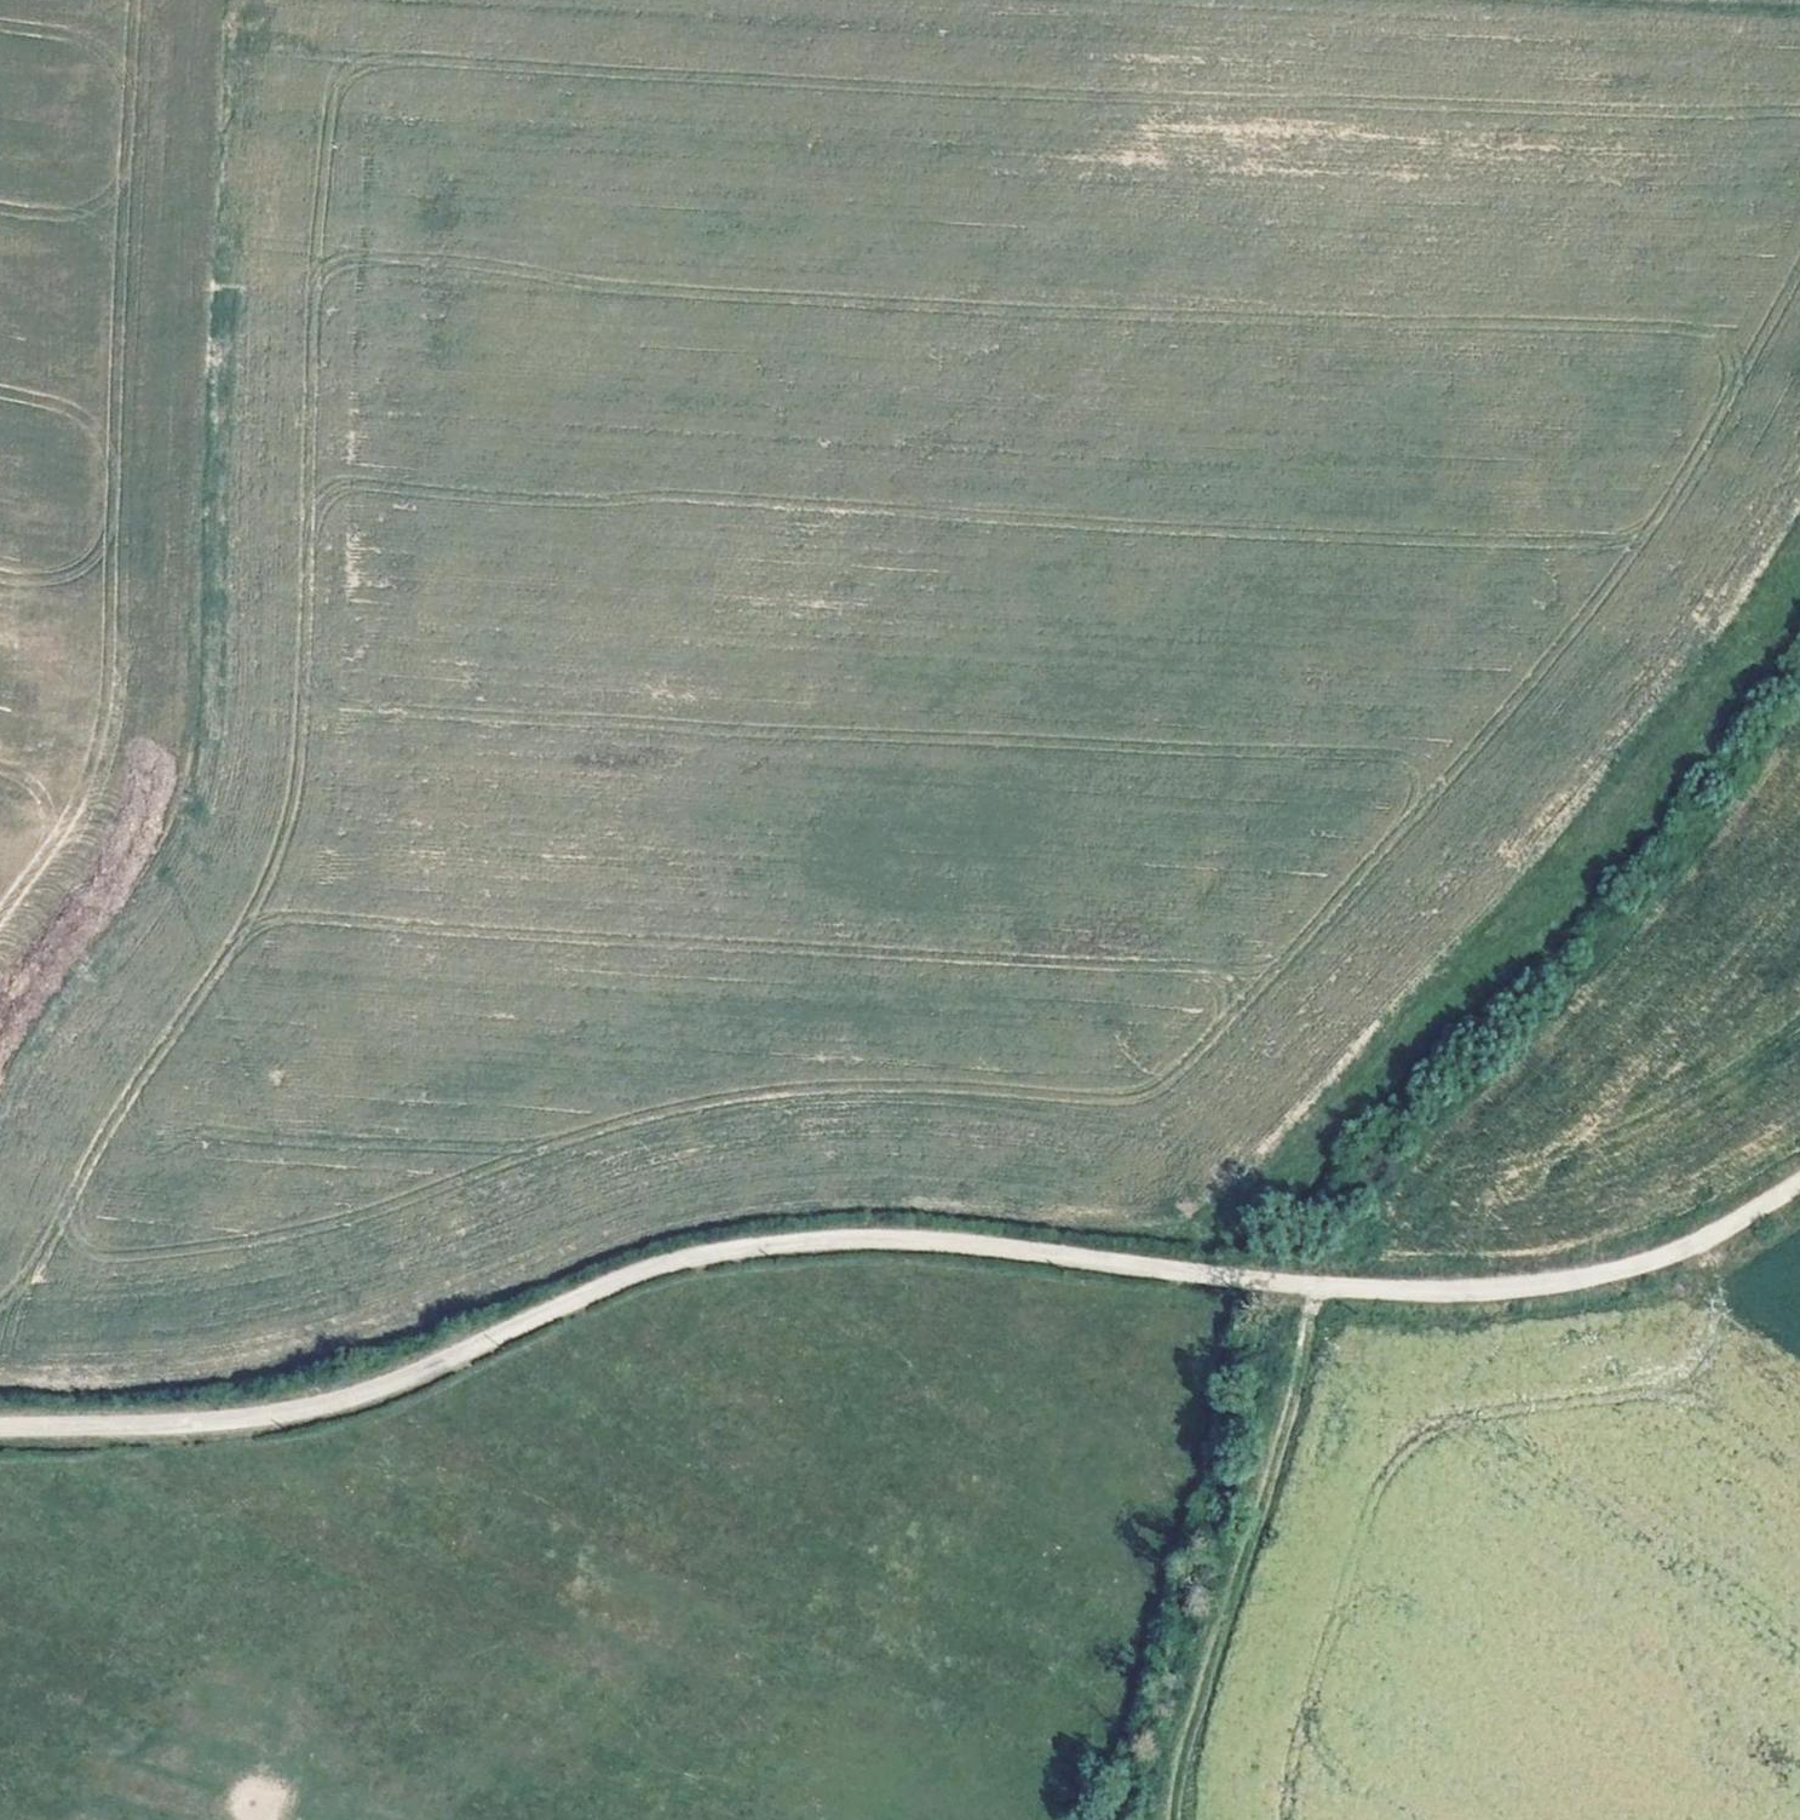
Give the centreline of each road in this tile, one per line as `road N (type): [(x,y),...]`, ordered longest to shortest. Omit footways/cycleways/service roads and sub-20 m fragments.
road 1 (track): [(0,1426),(190,1422),(313,1407),(433,1366),(634,1275),(785,1244),(958,1244),(1305,1286),(1454,1292),(1640,1265),(1799,1183)]

